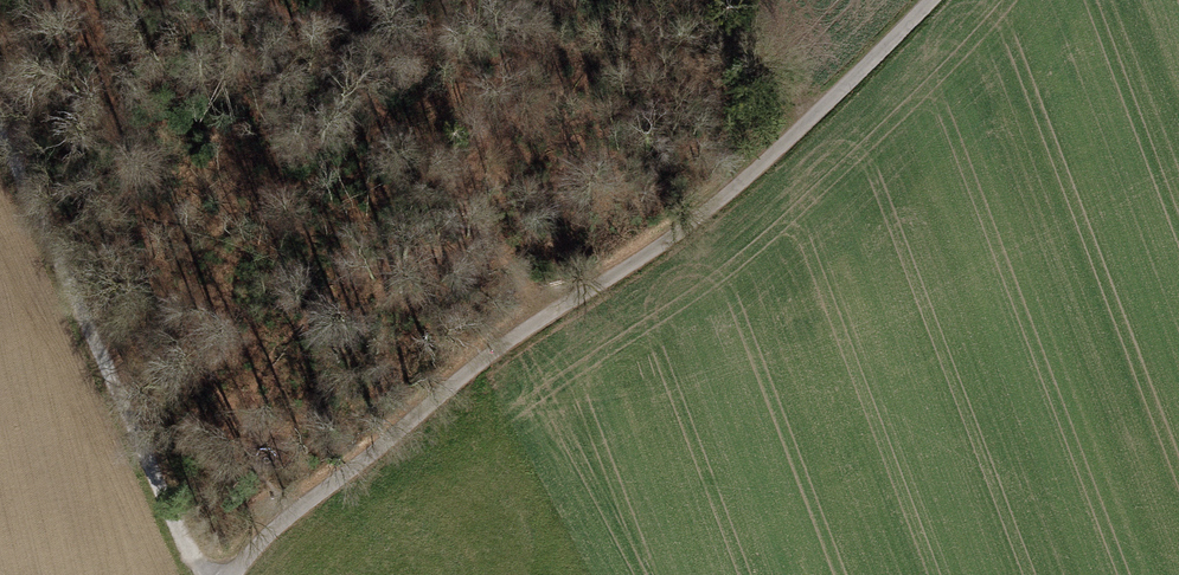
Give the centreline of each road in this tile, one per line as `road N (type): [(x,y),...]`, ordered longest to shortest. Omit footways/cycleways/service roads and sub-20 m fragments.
road 1 (track): [(239,574),(275,532),(534,322),(672,238),(811,117),(928,0)]
road 2 (track): [(207,574),(0,156)]
road 3 (track): [(811,117),(741,0)]

